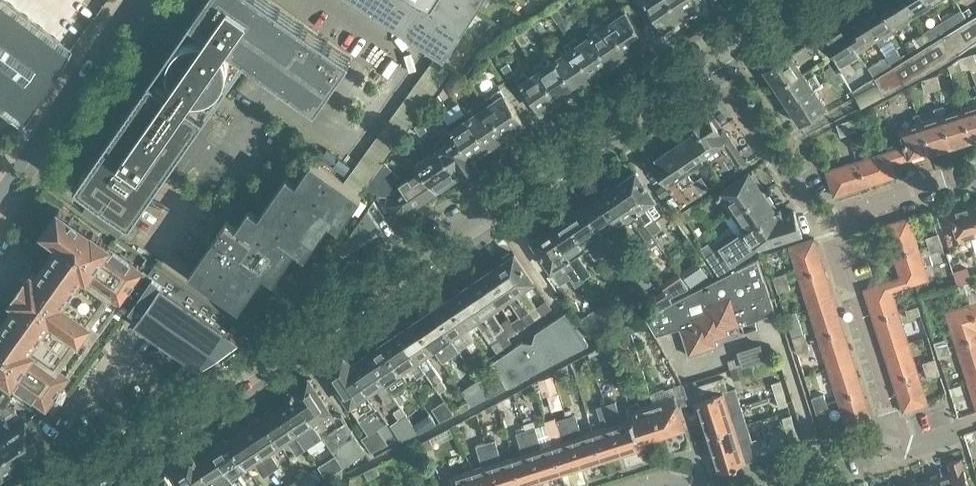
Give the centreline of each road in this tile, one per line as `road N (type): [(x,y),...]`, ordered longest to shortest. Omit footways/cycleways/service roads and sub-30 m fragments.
road 1 (tertiary): [(79,485),(707,56)]
road 2 (residential): [(900,438),(833,233),(819,218)]
road 3 (tertiary): [(128,0),(0,196)]
road 4 (residential): [(819,218),(707,56)]
road 5 (residential): [(721,485),(882,433),(900,438)]
road 6 (residential): [(819,218),(943,175),(975,179)]

